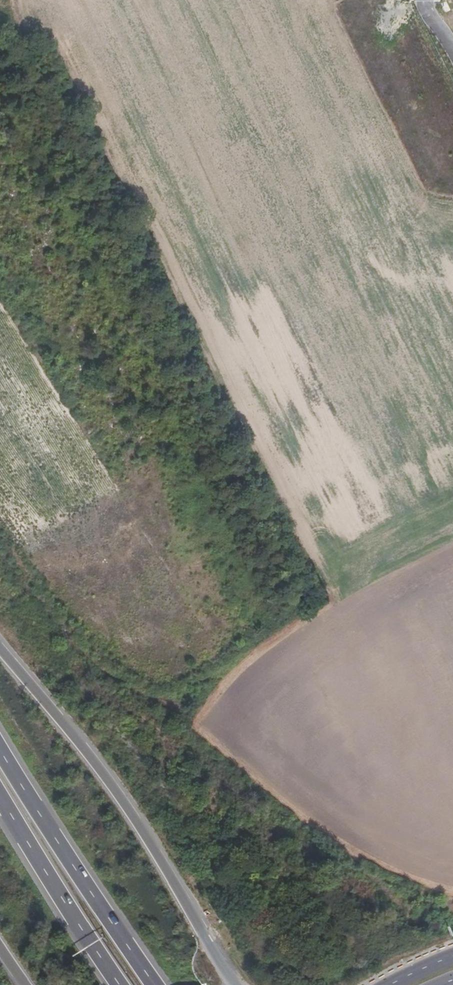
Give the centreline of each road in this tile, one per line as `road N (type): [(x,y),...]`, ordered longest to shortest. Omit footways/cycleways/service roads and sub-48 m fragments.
road 1 (track): [(452,551),(247,651),(171,703),(133,694),(79,651),(0,560)]
road 2 (motorway): [(238,984),(150,840),(0,639)]
road 3 (motorway): [(154,984),(0,747)]
road 4 (motorway): [(0,794),(120,984)]

